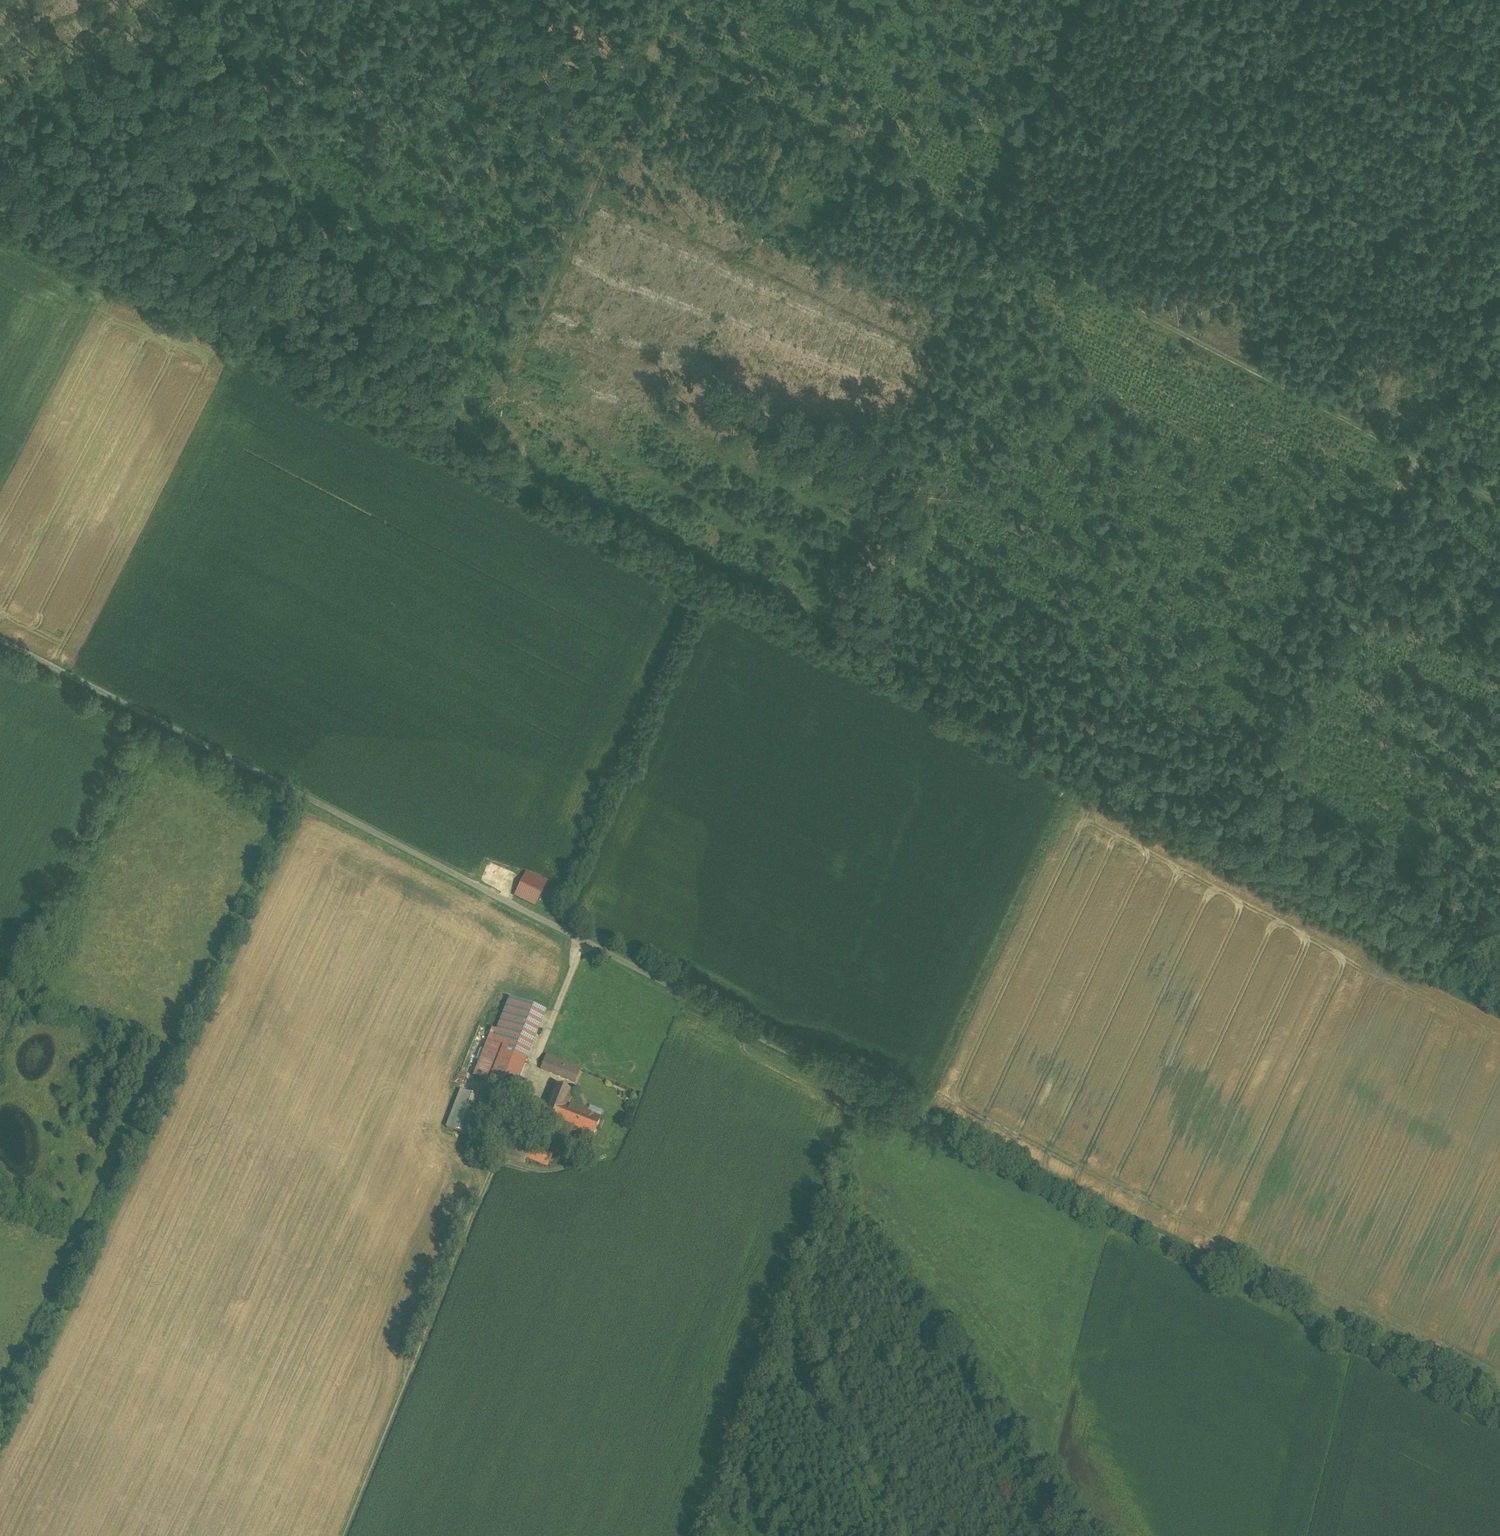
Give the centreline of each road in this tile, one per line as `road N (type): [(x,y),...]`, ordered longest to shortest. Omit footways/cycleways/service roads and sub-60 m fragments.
road 1 (unclassified): [(0,640),(1499,1414)]
road 2 (track): [(570,0),(1499,508)]

